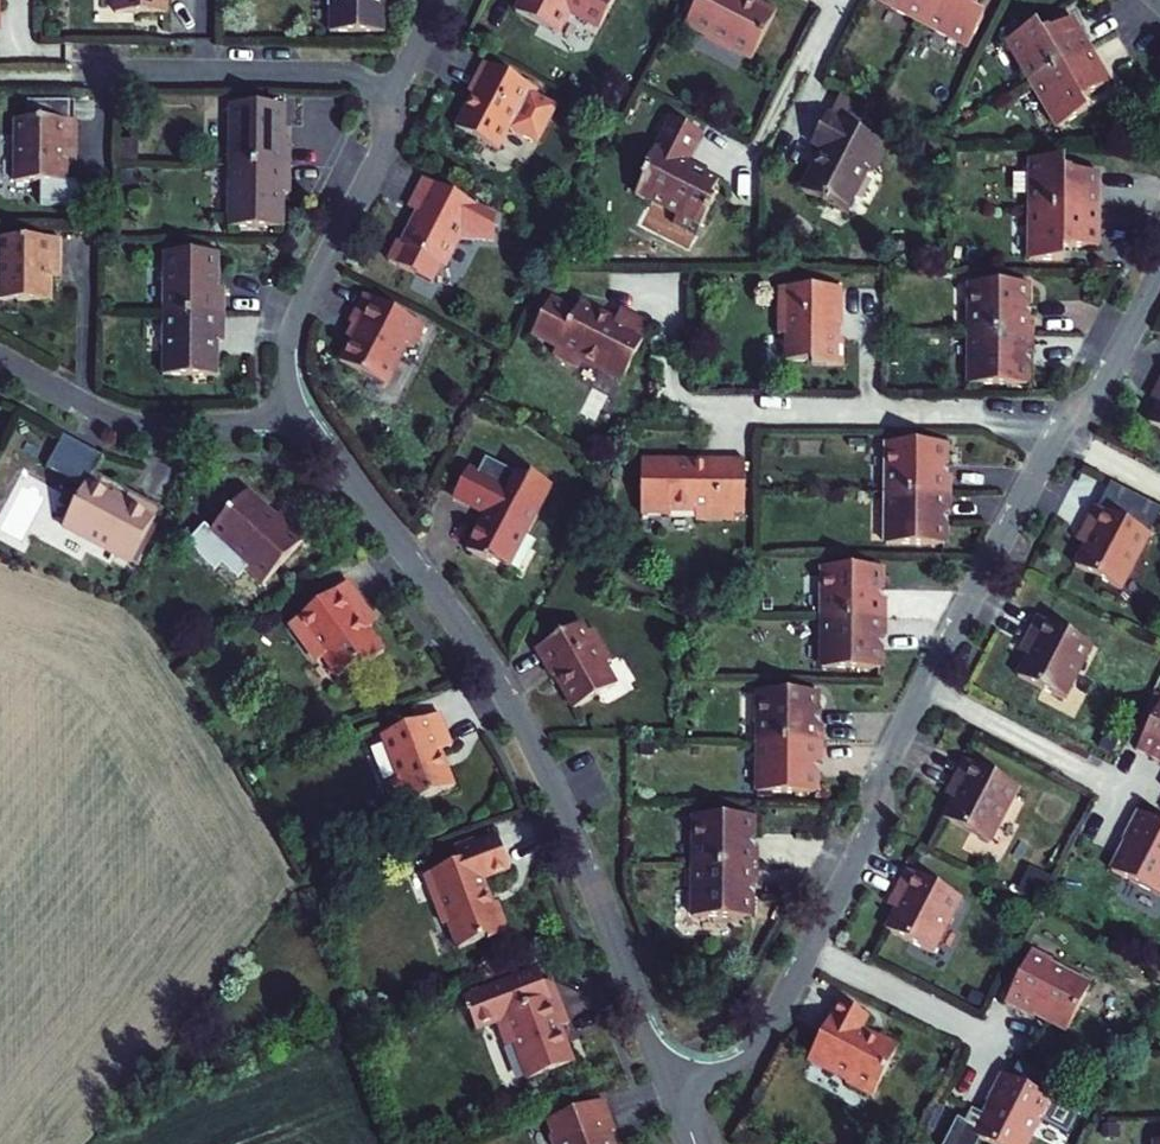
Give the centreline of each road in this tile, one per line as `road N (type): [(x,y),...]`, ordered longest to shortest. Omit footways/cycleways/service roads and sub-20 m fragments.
road 1 (residential): [(671,1087),(749,1058),(774,1029),(871,839),(885,772),(1064,428),(1115,366),(1159,289)]
road 2 (residential): [(301,415),(517,716),(575,836),(671,1087)]
road 3 (residential): [(399,81),(387,142),(290,342),(301,415)]
road 4 (residential): [(301,415),(152,428),(101,413),(0,357)]
road 5 (residential): [(399,81),(116,69)]
road 6 (residential): [(847,0),(789,112)]

